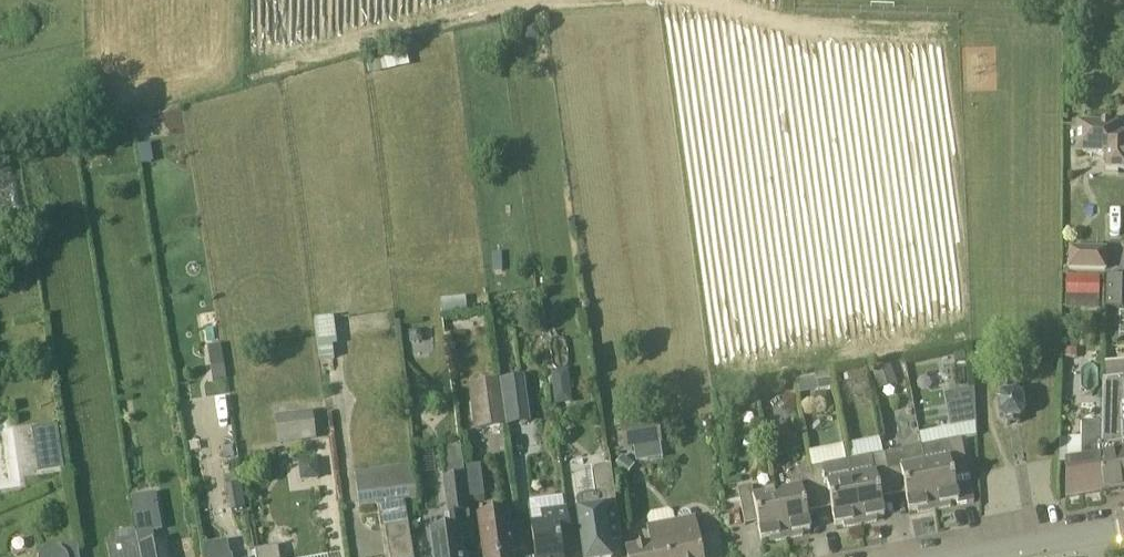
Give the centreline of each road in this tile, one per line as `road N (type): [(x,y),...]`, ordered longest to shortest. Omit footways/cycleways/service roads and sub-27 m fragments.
road 1 (residential): [(976,556),(1123,529)]

